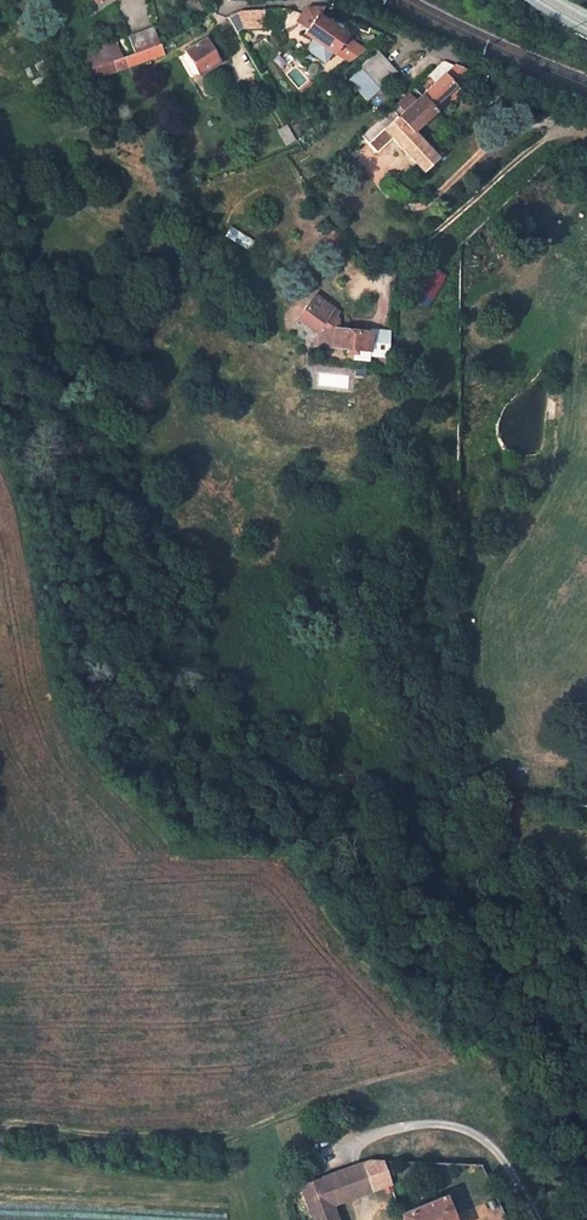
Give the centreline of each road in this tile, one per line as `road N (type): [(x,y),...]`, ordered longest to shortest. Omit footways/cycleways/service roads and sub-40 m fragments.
road 1 (residential): [(322,0),(468,65),(586,132)]
road 2 (track): [(538,1219),(499,1153),(454,1125),(392,1128),(362,1138),(354,1156)]

